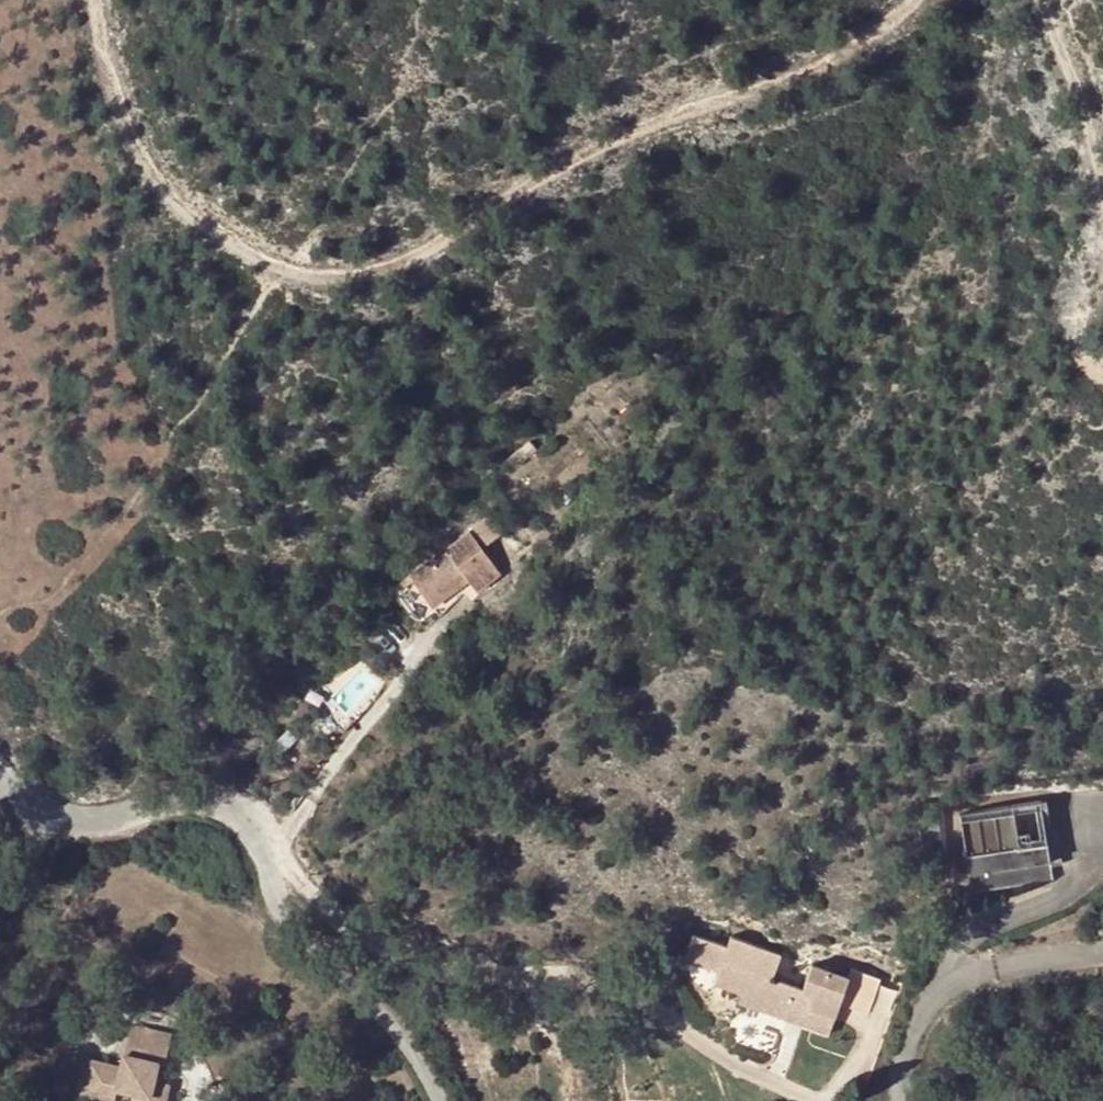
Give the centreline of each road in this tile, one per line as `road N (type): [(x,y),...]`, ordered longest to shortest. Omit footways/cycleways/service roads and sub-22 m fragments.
road 1 (tertiary): [(440,1100),(409,1046),(293,917),(231,812),(180,802),(108,823),(66,822),(28,805),(0,776)]
road 2 (unclassified): [(916,1100),(908,1064),(921,1011),(1000,969),(1102,950)]

